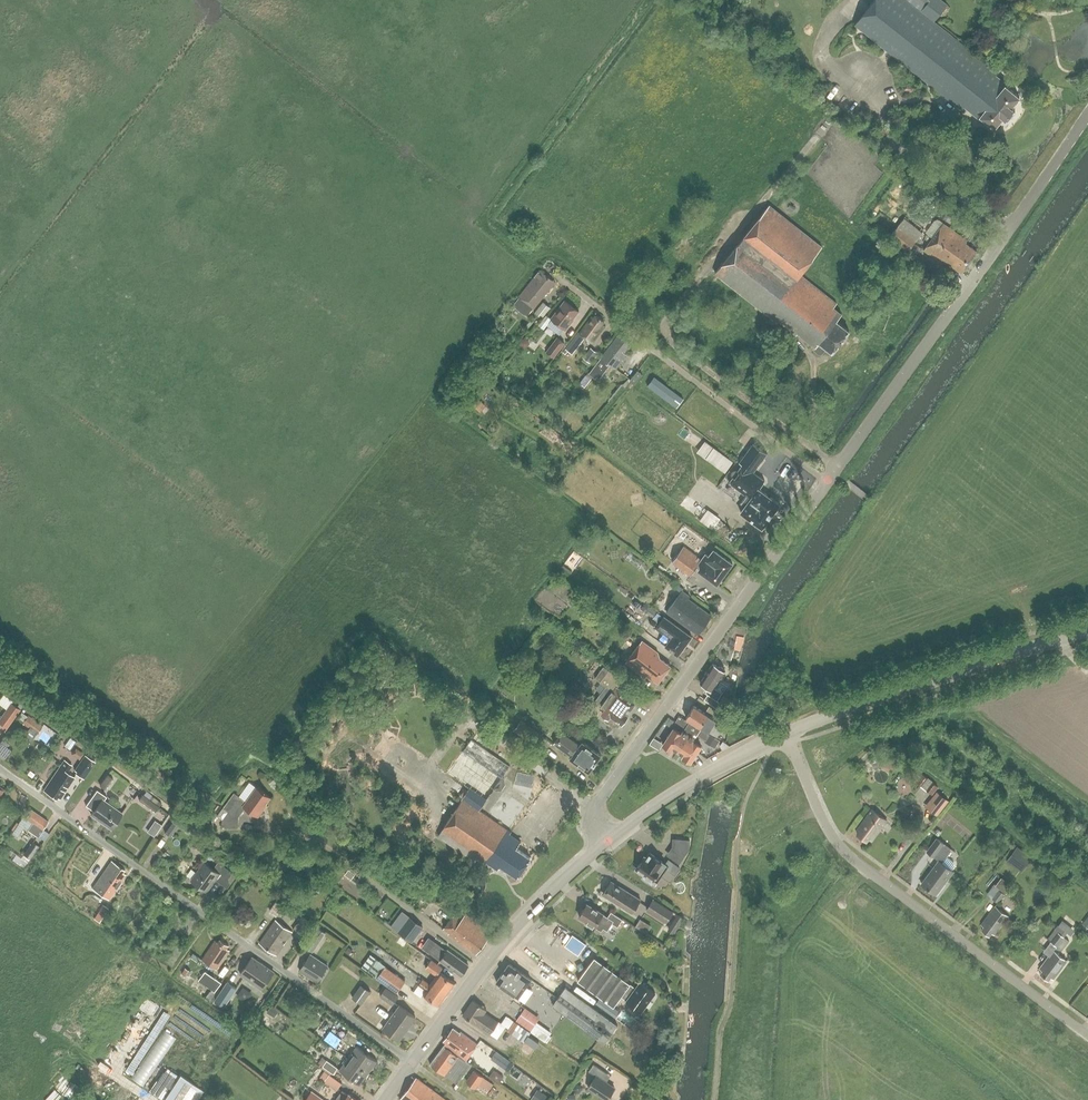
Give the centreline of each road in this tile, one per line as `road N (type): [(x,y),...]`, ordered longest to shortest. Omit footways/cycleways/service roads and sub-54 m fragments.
road 1 (residential): [(412,1064),(0,769)]
road 2 (residential): [(829,484),(1087,113)]
road 3 (residential): [(605,845),(595,823),(603,793),(829,484)]
road 4 (residential): [(1087,1038),(847,855),(821,819),(789,744)]
road 5 (residential): [(829,484),(564,283)]
road 6 (secondary): [(784,734),(1087,630)]
road 7 (residential): [(484,968),(321,843),(245,824)]
road 8 (secondary): [(605,845),(669,797),(784,734)]
road 9 (secondary): [(484,968),(605,845)]

